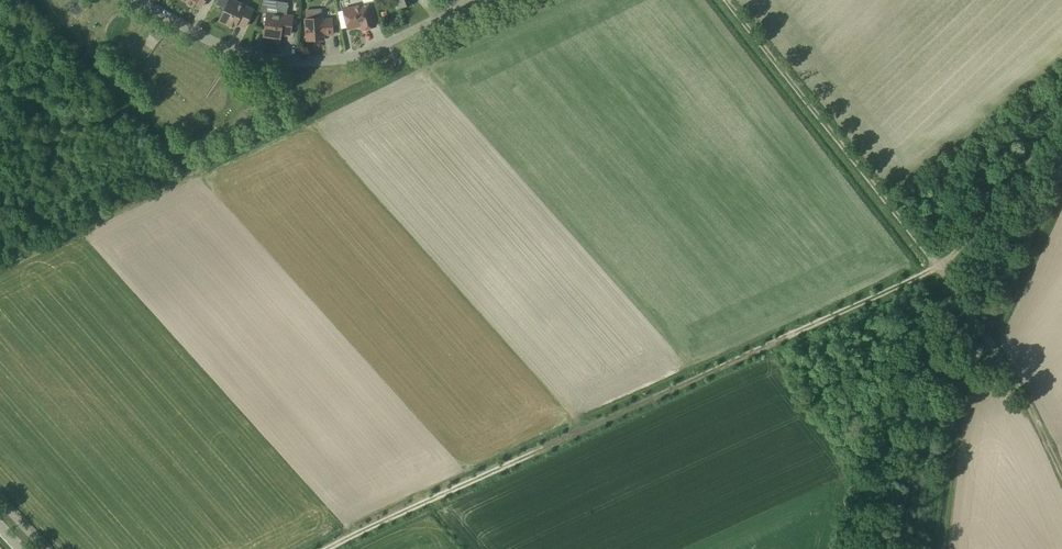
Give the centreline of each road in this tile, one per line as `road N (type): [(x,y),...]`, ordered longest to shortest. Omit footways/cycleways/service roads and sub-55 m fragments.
road 1 (track): [(330,548),(937,267),(976,325)]
road 2 (track): [(1061,103),(937,267),(723,0)]
road 3 (residential): [(455,6),(362,53),(308,61),(240,52),(134,0)]
road 4 (track): [(1061,469),(976,325)]

